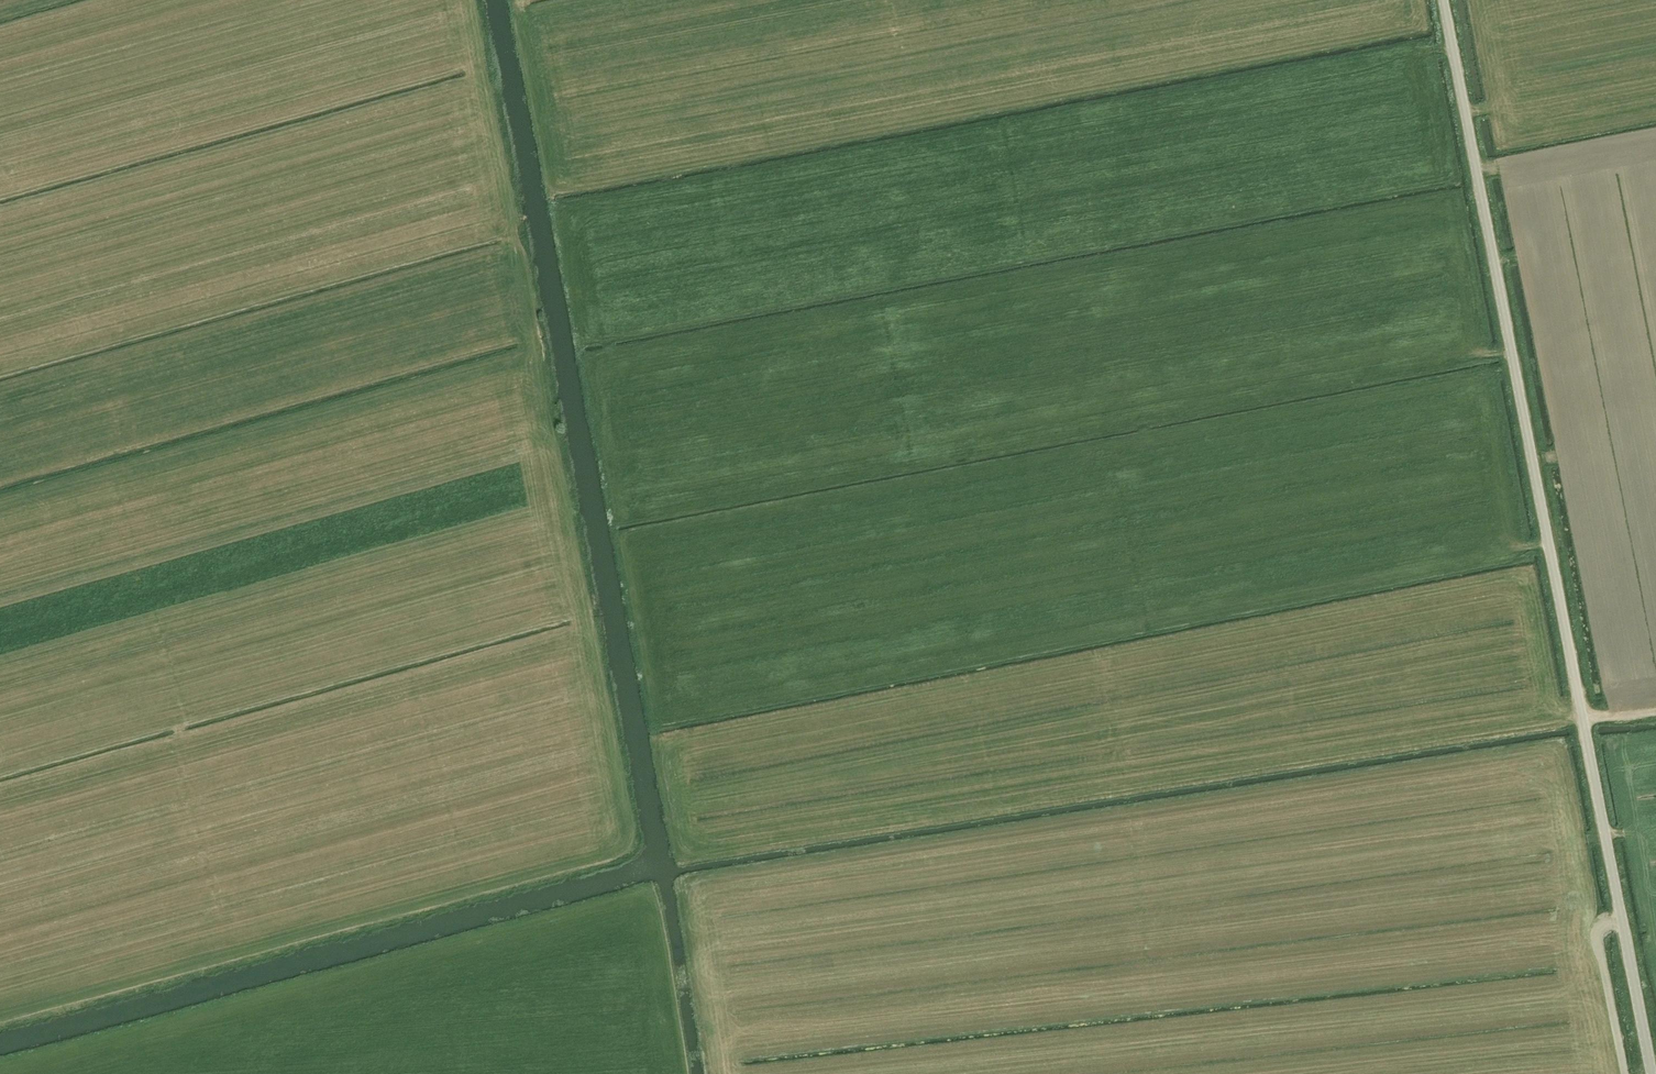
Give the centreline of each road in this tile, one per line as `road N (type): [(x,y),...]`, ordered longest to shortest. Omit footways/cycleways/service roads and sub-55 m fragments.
road 1 (tertiary): [(1652,1073),(1443,0)]
road 2 (track): [(1625,1073),(1598,940),(1621,918)]

